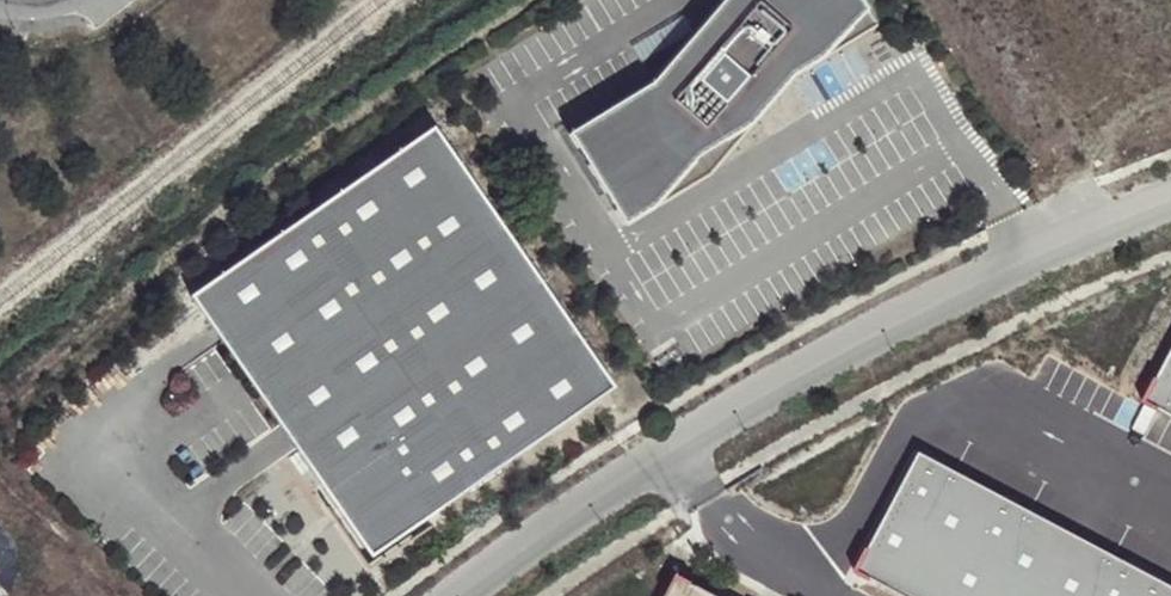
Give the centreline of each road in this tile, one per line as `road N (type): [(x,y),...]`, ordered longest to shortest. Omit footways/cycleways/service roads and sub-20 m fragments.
road 1 (unclassified): [(1170,198),(929,303),(825,360),(668,450),(460,595)]

